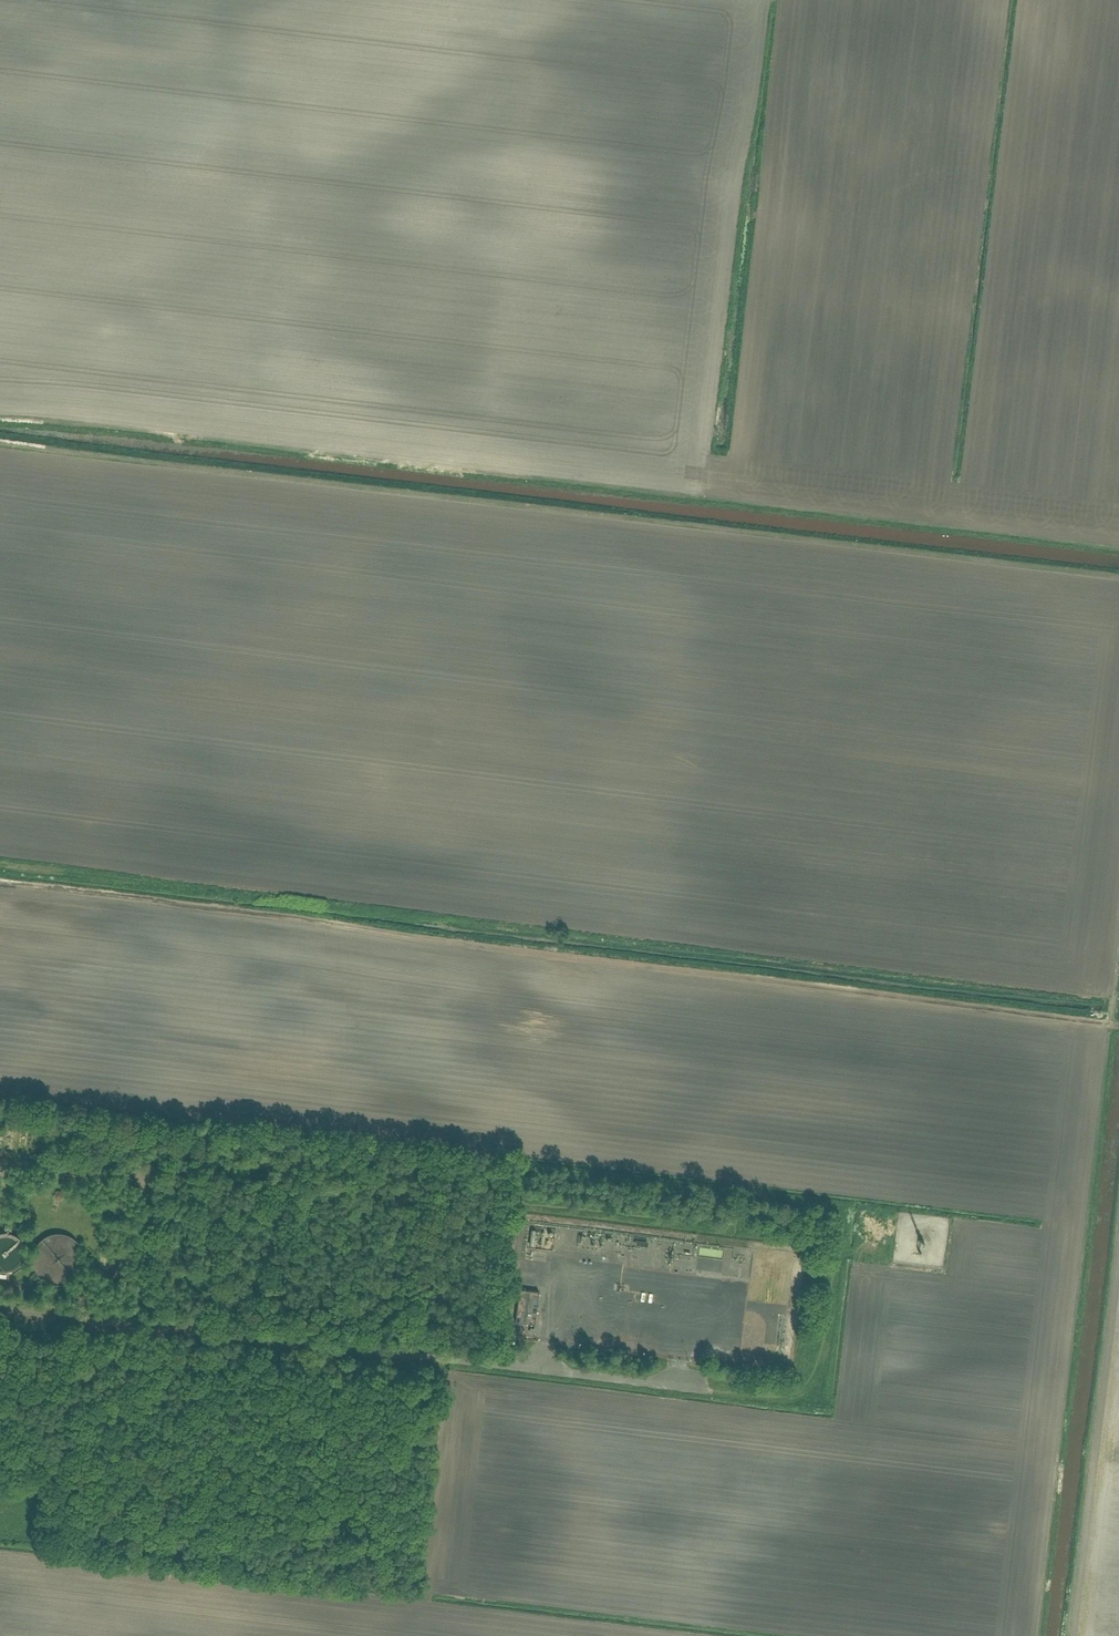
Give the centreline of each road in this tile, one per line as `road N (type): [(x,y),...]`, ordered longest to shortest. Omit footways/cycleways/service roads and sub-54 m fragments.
road 1 (track): [(0,880),(1118,1024)]

